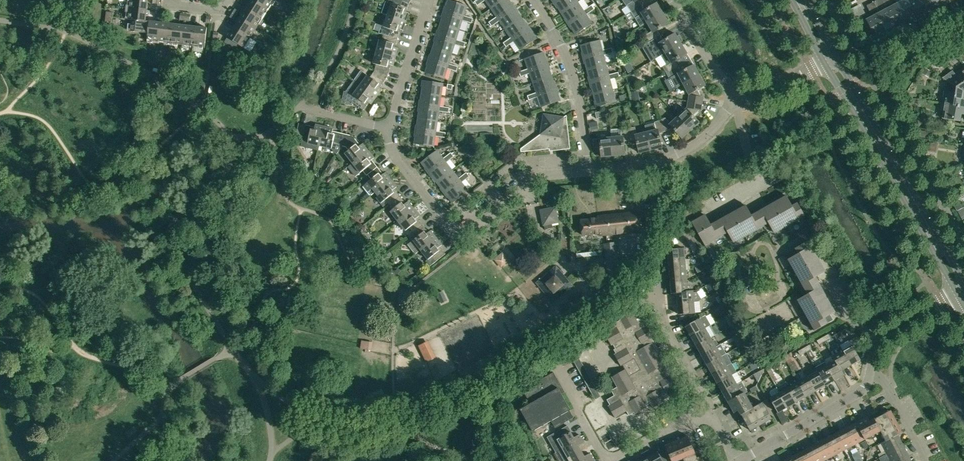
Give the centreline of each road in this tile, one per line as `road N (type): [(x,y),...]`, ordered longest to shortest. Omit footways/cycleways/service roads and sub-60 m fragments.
road 1 (residential): [(389,129),(394,156),(459,239),(542,176),(589,170)]
road 2 (tertiary): [(824,63),(958,295)]
road 3 (tertiary): [(963,282),(836,57)]
road 4 (residential): [(534,0),(571,69),(589,170)]
road 5 (residential): [(589,170),(684,151),(735,99)]
road 6 (residential): [(740,460),(857,395),(871,372)]
road 7 (residential): [(389,129),(428,0)]
road 8 (residential): [(871,372),(884,336),(958,295)]

